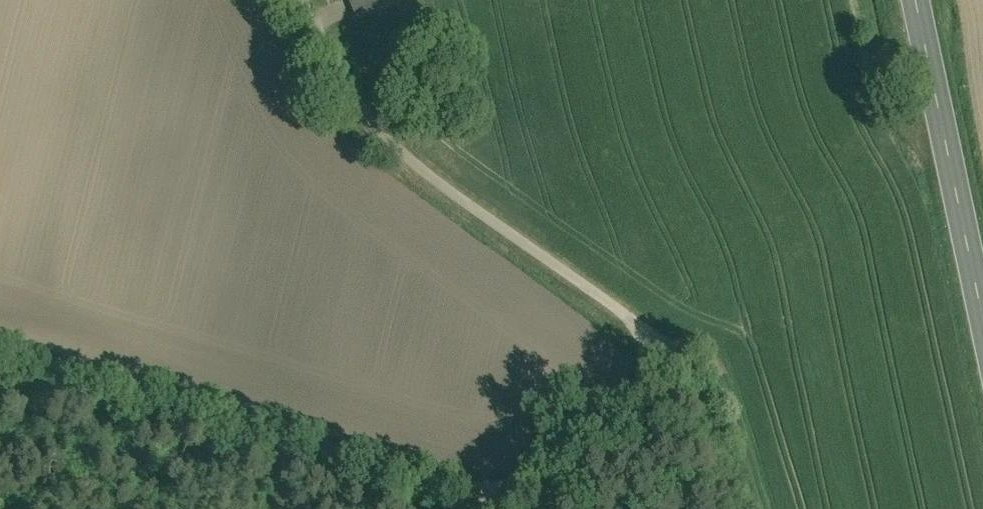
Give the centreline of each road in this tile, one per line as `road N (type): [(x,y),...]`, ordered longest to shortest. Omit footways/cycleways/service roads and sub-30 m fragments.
road 1 (unclassified): [(306,0),(336,69),(403,152),(656,337),(656,364),(507,490)]
road 2 (unclassified): [(0,341),(507,490)]
road 3 (secondary): [(915,0),(982,319)]

